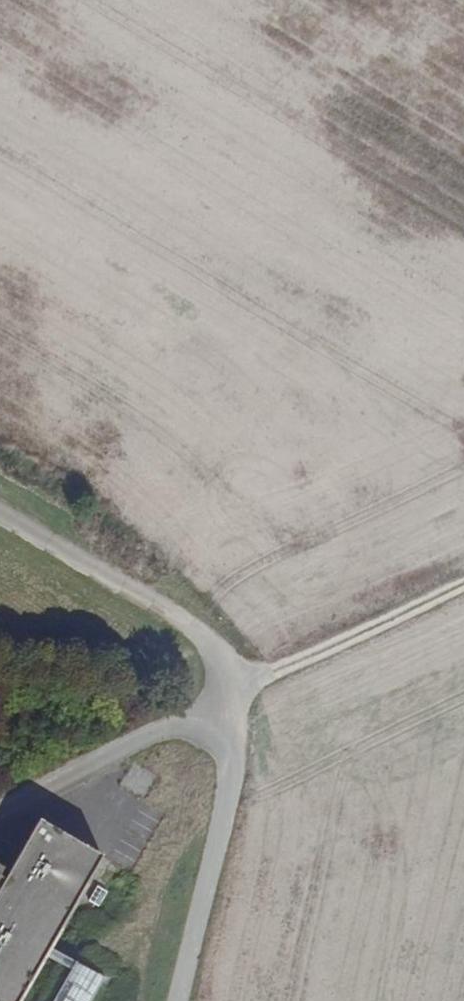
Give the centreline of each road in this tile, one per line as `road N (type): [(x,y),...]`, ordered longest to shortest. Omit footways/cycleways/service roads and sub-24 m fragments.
road 1 (track): [(232,693),(463,578)]

